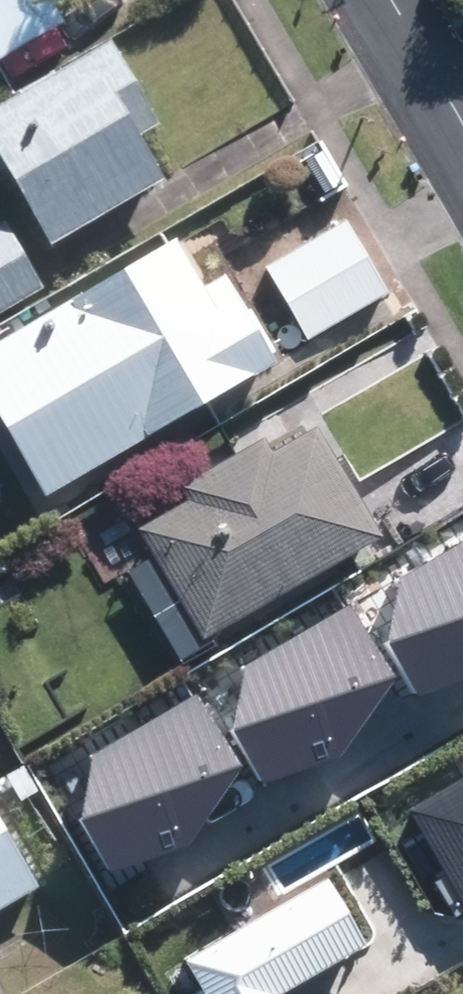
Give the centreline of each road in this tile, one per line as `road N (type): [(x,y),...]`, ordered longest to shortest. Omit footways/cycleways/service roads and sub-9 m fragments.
road 1 (residential): [(462,121),(392,0)]

